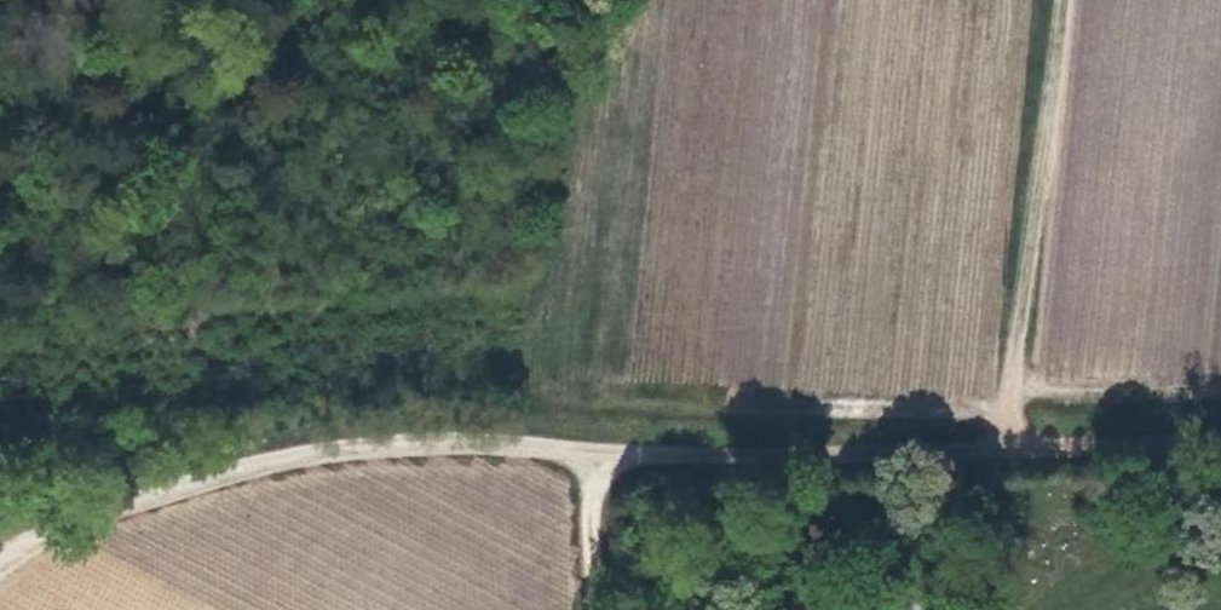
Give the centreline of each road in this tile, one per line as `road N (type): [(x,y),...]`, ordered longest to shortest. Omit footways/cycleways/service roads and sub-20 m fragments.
road 1 (track): [(593,452),(1220,444)]
road 2 (track): [(593,452),(477,444),(325,450),(216,475),(75,521),(0,565)]
road 3 (track): [(1063,0),(1004,445)]
road 4 (track): [(593,609),(593,452)]

